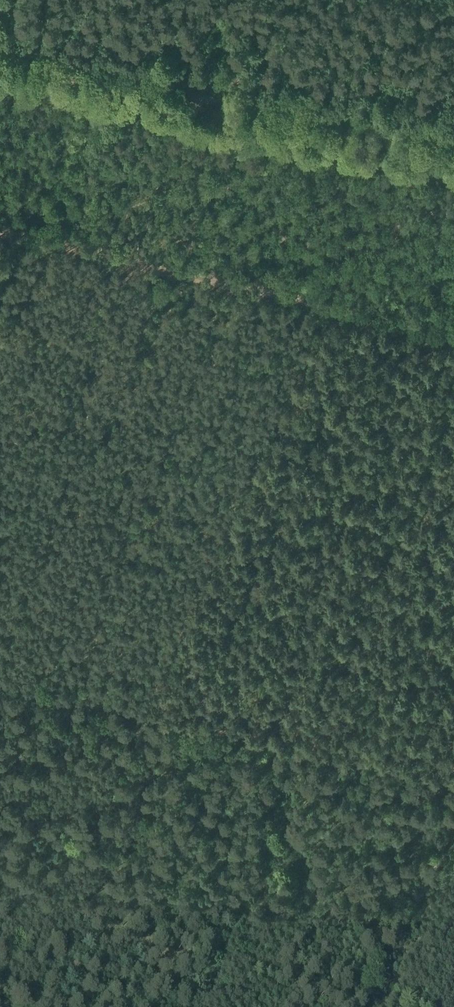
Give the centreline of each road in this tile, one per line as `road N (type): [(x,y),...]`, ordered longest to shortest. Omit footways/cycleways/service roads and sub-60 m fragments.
road 1 (track): [(453,333),(0,232)]
road 2 (unclassified): [(453,147),(0,59)]
road 3 (track): [(380,1006),(453,818)]

